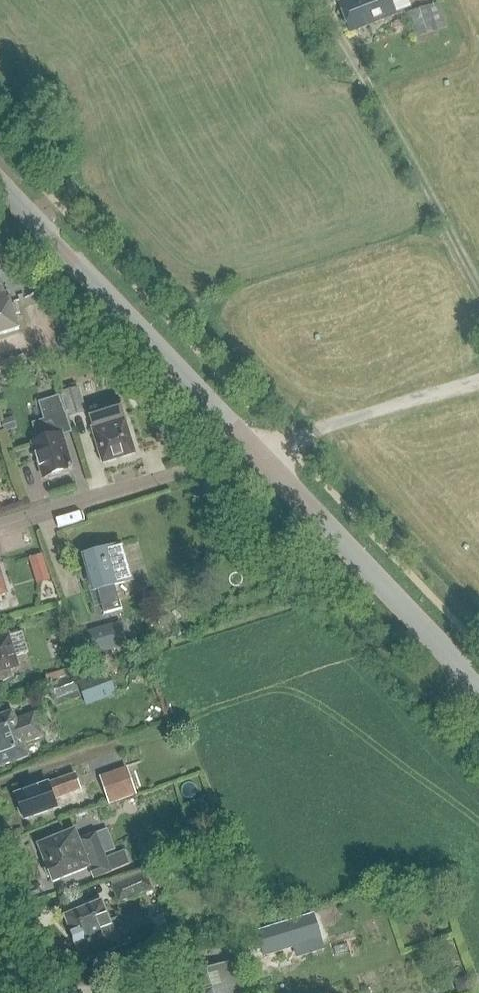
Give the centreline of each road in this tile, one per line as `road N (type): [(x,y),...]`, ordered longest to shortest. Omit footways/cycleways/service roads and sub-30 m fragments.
road 1 (tertiary): [(478,686),(0,179)]
road 2 (residential): [(0,525),(206,462)]

